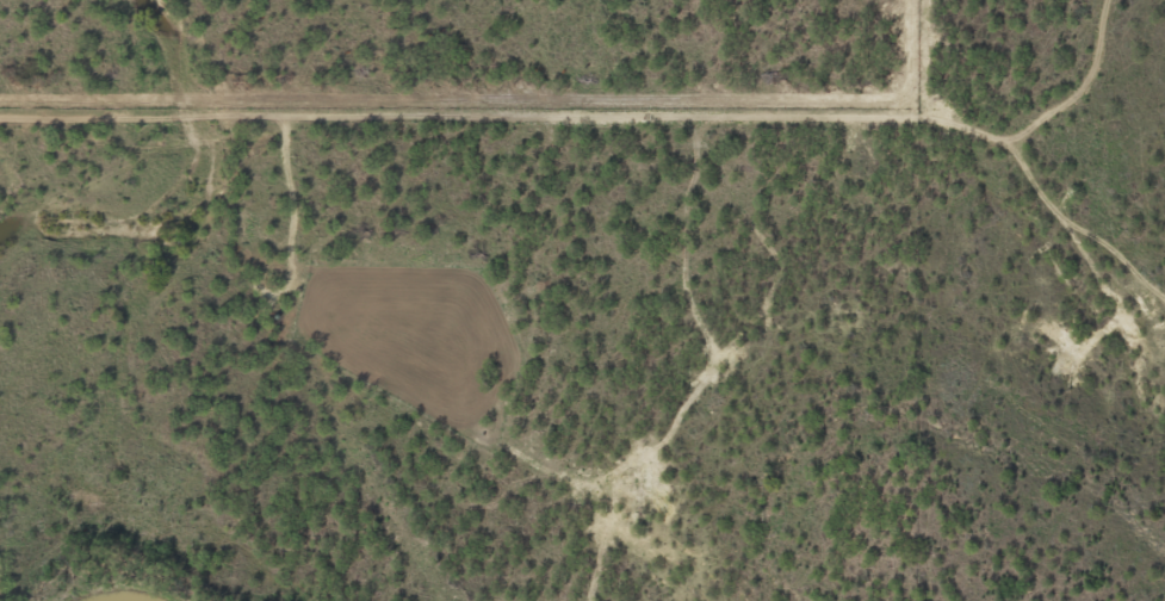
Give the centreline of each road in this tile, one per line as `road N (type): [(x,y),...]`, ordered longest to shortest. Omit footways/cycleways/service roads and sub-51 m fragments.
road 1 (residential): [(0,132),(904,149),(1005,173),(1164,418)]
road 2 (residential): [(1005,173),(1113,0)]

